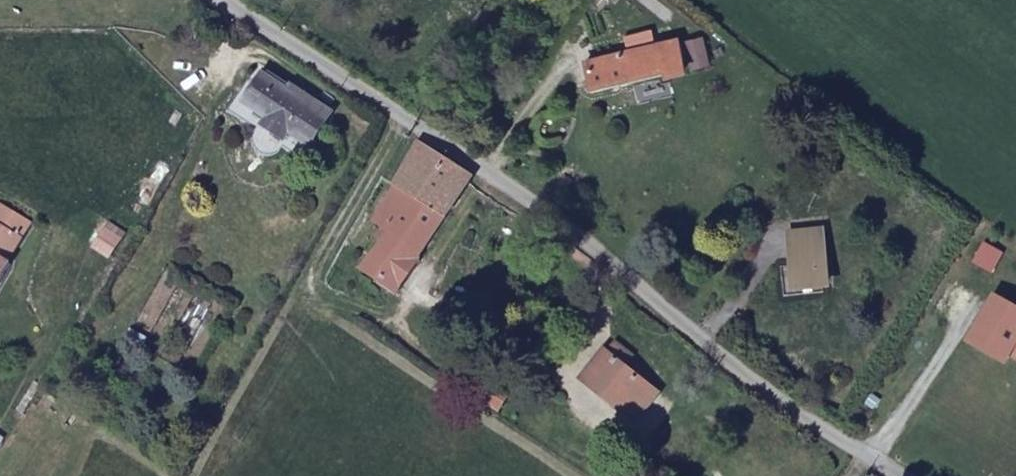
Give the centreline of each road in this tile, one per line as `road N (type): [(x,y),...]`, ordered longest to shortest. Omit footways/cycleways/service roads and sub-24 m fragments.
road 1 (residential): [(224,0),(478,162),(727,355),(901,475)]

